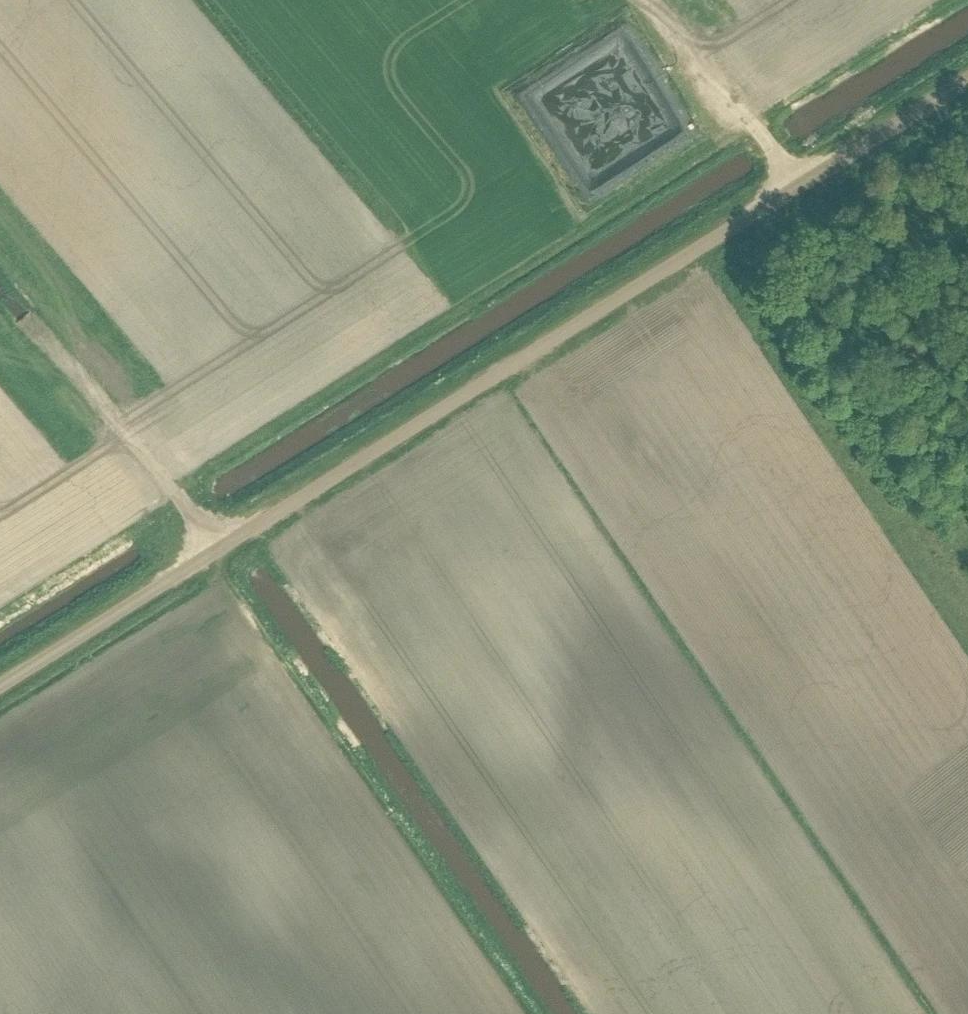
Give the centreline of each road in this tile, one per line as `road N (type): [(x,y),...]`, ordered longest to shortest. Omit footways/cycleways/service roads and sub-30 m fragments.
road 1 (unclassified): [(0,684),(967,77)]
road 2 (track): [(209,553),(532,1013)]

